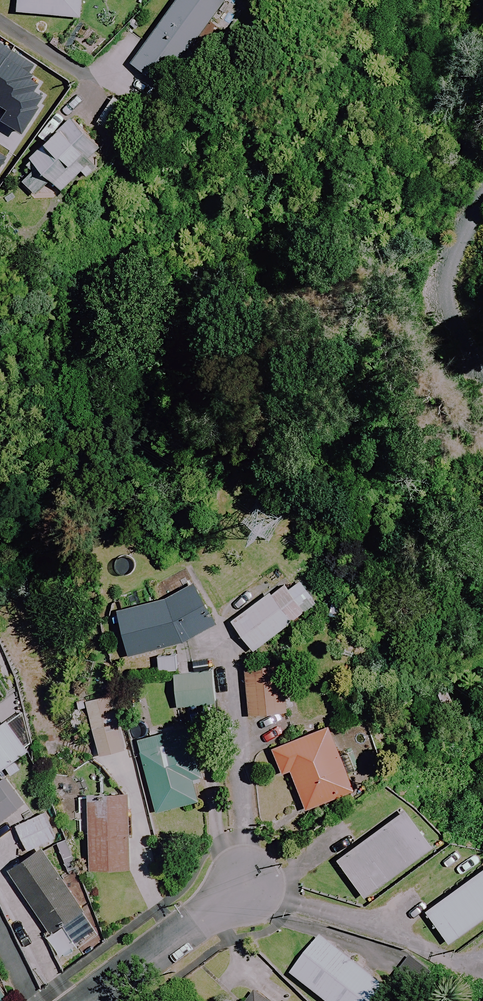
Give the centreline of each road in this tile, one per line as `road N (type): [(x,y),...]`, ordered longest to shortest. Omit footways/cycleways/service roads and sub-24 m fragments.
road 1 (track): [(482,197),(456,282),(482,392)]
road 2 (residential): [(86,1000),(246,884)]

